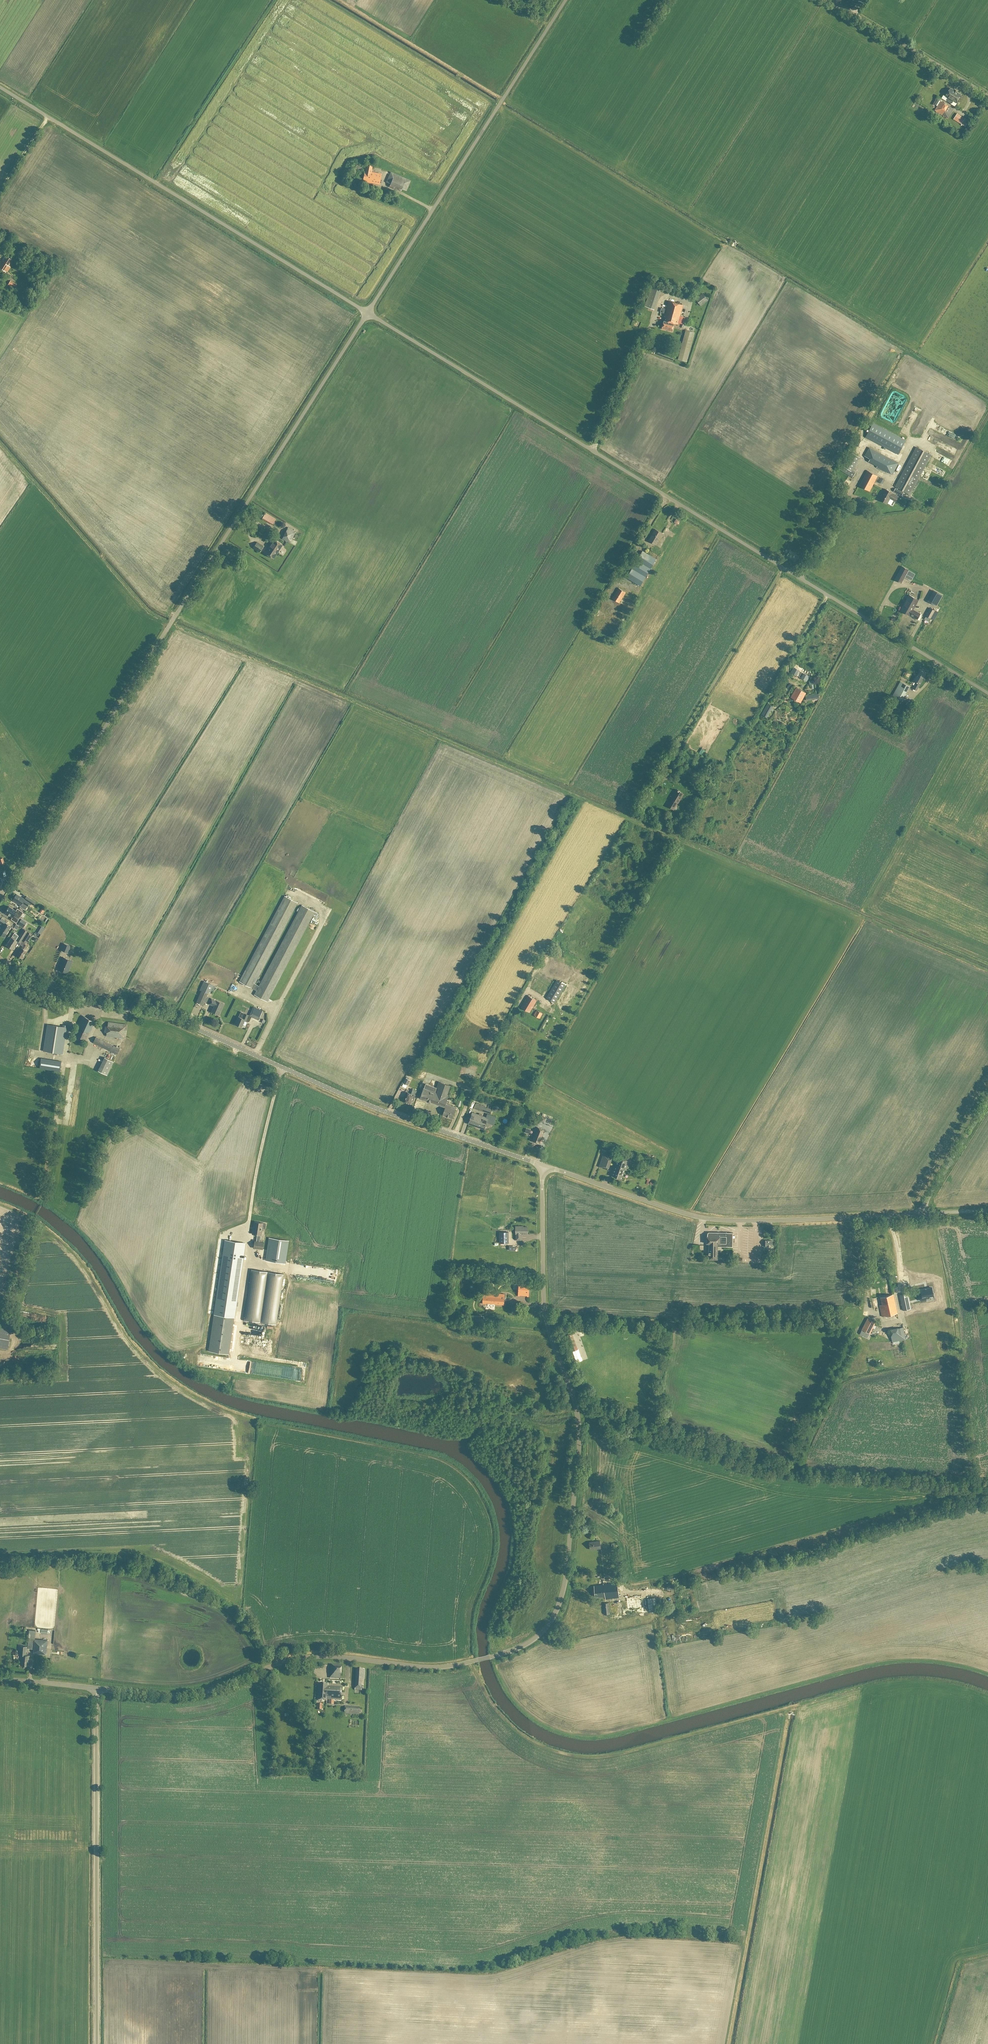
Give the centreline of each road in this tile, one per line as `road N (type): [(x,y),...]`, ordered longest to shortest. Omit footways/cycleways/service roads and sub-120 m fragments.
road 1 (tertiary): [(100,1691),(203,1697),(317,1658),(450,1667),(518,1648),(549,1625),(563,1594),(580,1449),(544,1305),(542,1166)]
road 2 (unclassified): [(987,694),(369,313)]
road 3 (unclassified): [(0,893),(369,313)]
road 4 (tertiary): [(542,1166),(370,1106),(170,1018),(65,998),(0,962)]
road 5 (unclassified): [(369,313),(0,88)]
road 6 (unclassified): [(921,1214),(714,1220),(542,1166)]
road 7 (unclassified): [(369,313),(566,0)]
road 8 (unclassified): [(97,2043),(100,1691)]
road 9 (unclassified): [(987,96),(829,0)]
road 10 (unclassified): [(921,1214),(987,1103)]

